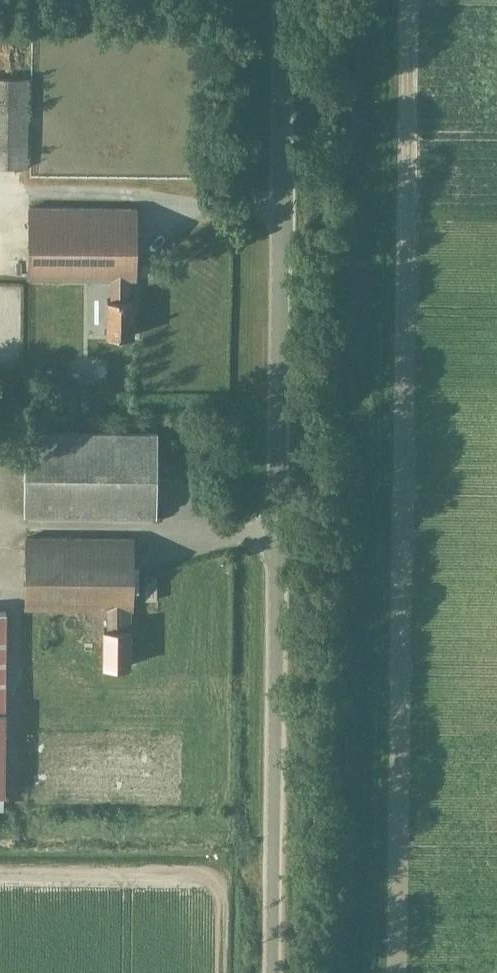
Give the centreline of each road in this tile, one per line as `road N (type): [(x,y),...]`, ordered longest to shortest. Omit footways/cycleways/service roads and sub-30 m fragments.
road 1 (unclassified): [(272,972),(282,0)]

